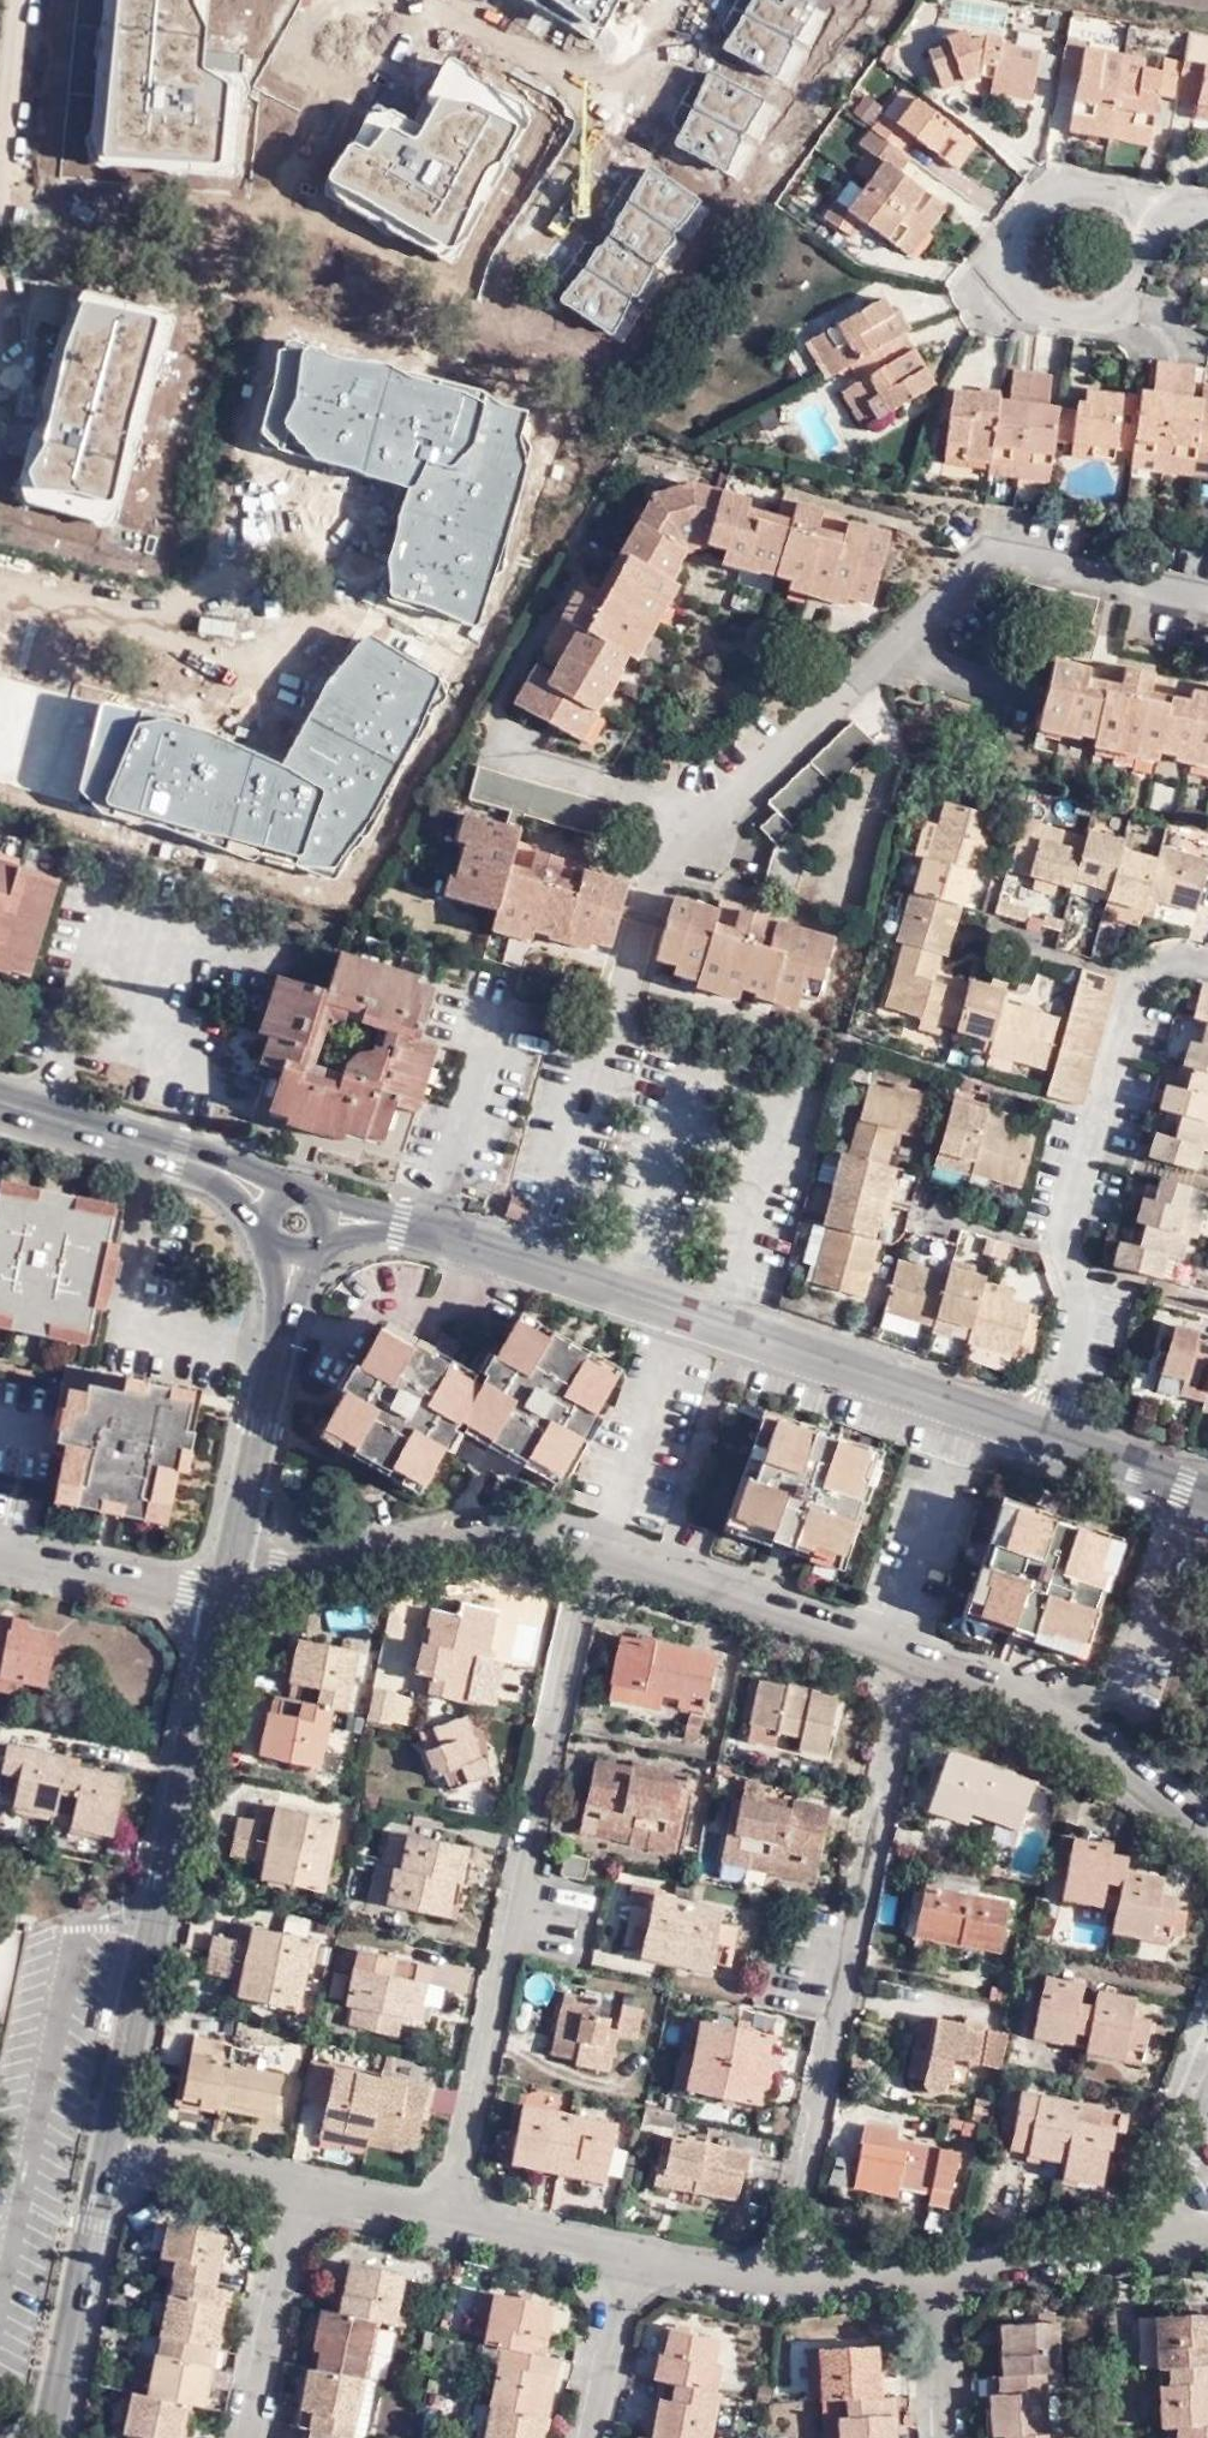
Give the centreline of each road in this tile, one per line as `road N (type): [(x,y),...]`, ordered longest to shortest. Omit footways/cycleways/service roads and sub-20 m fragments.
road 1 (residential): [(541,1264),(660,856),(888,665),(998,557),(1207,593)]
road 2 (tertiary): [(541,1264),(1207,1489)]
road 3 (residential): [(602,1530),(459,2205)]
road 4 (residential): [(798,2259),(908,1638)]
road 5 (tertiary): [(228,1601),(108,2151)]
road 6 (residential): [(602,1530),(541,1513),(424,1529),(315,1561),(236,1564)]
road 7 (residential): [(1207,1816),(1164,1781),(908,1638)]
road 8 (residential): [(1135,233),(1109,201),(1068,192),(1031,210),(1013,247),(1021,287),(1052,313),(1093,315),(1126,291)]
road 9 (residential): [(908,1638),(602,1530)]
road 10 (tertiary): [(298,1253),(236,1564)]
road 11 (tertiary): [(275,1206),(234,1176),(180,1153),(0,1098)]
road 12 (tertiary): [(108,2151),(54,2437)]
road 13 (residential): [(294,2182),(249,2437)]
road 14 (residential): [(926,2254),(1179,2230)]
road 15 (residential): [(228,1601),(0,1550)]
road 16 (residential): [(24,0),(0,231)]
road 17 (tertiary): [(330,1224),(378,1222),(541,1264)]
road 18 (residential): [(629,2236),(595,2437)]
road 19 (residential): [(108,2151),(294,2182)]
road 20 (residential): [(1207,2046),(1178,2156),(1179,2230)]
road 21 (residential): [(926,2254),(934,2437)]
road 22 (residential): [(459,2205),(629,2236)]
road 23 (residential): [(629,2236),(724,2256),(798,2259)]
road 24 (residential): [(294,2182),(383,2184),(459,2205)]
road 25 (residential): [(0,597),(84,597),(165,611)]
road 26 (residential): [(798,2259),(926,2254)]

